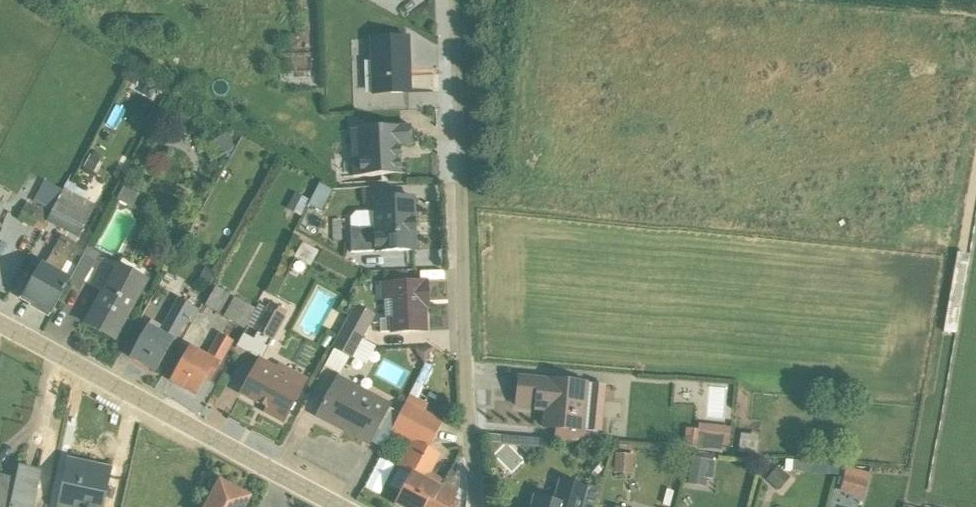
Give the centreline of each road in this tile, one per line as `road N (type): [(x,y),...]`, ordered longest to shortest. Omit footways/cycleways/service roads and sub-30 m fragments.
road 1 (residential): [(474,506),(451,0)]
road 2 (residential): [(0,325),(336,506)]

